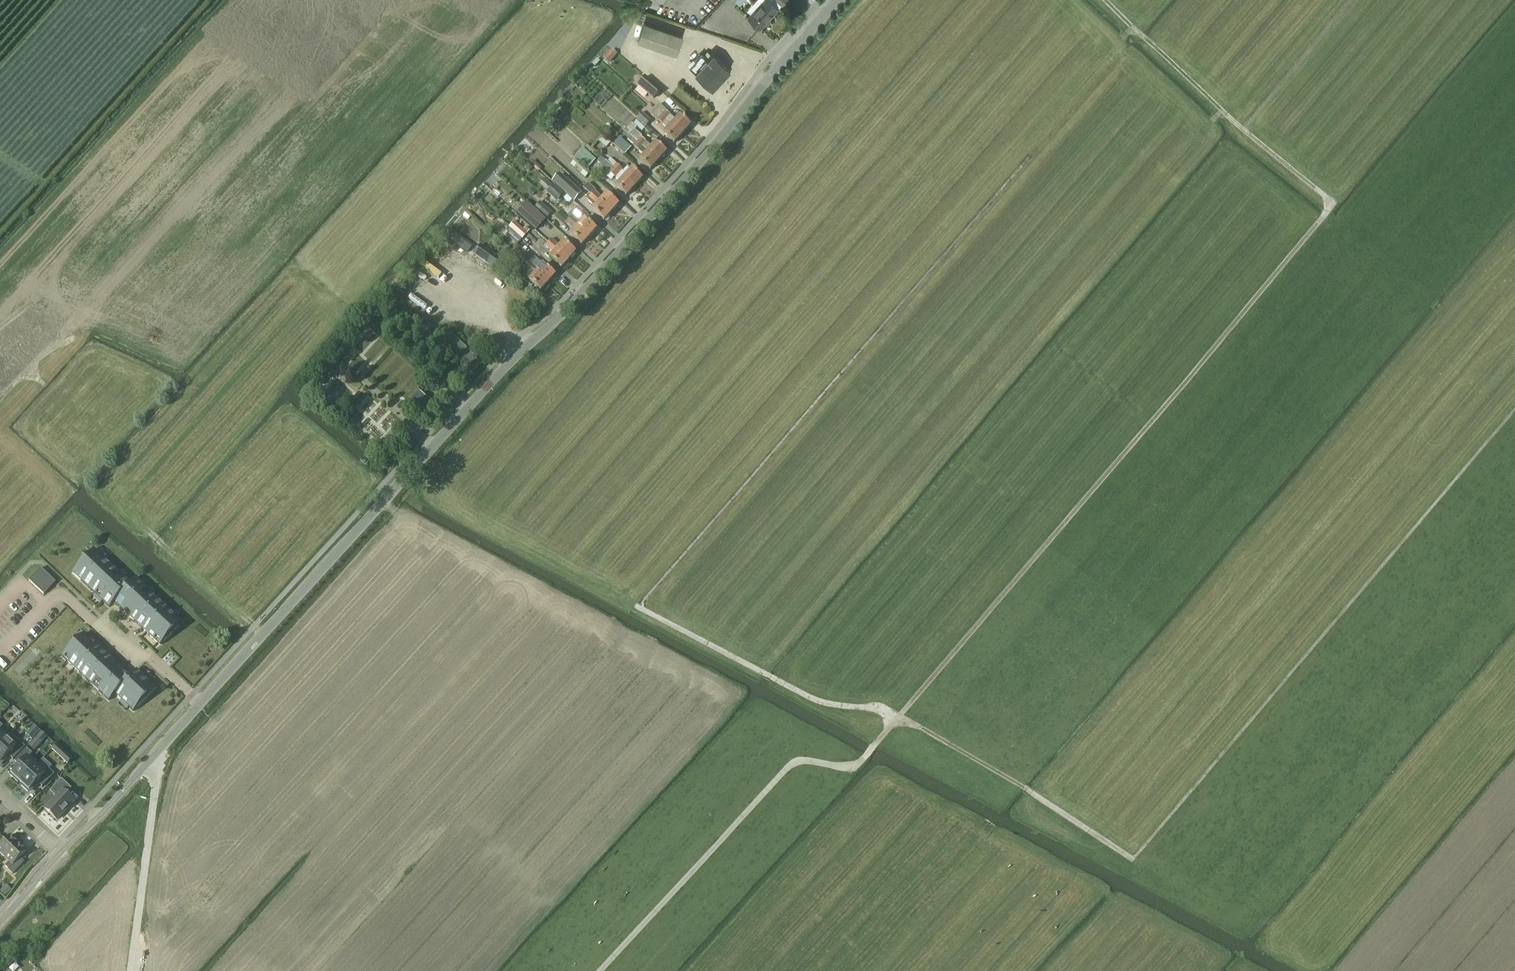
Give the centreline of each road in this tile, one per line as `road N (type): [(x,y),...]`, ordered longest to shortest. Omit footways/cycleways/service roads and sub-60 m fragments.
road 1 (track): [(598,970),(792,758),(870,750),(1333,206),(1106,0)]
road 2 (track): [(1138,851),(1038,786),(900,717),(819,701),(639,607),(1029,157)]
road 3 (unclassified): [(197,707),(523,349),(555,326),(838,0)]
road 4 (track): [(146,764),(155,775),(131,970)]
road 5 (unclassified): [(61,853),(197,707)]
road 6 (residential): [(56,594),(132,646),(197,707)]
road 7 (track): [(1351,0),(1244,129)]

